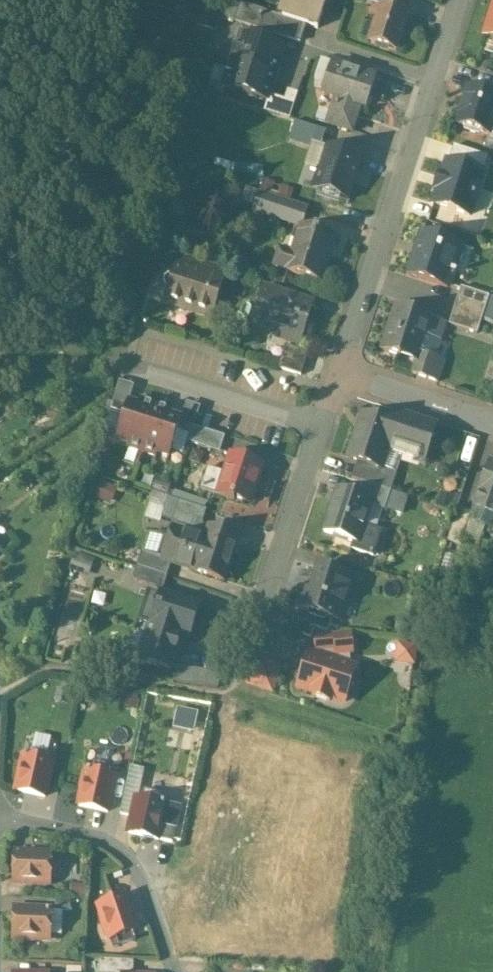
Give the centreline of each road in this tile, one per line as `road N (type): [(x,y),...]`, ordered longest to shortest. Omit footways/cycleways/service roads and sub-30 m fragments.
road 1 (residential): [(339,370),(460,0)]
road 2 (residential): [(0,818),(108,844),(147,893),(173,971)]
road 3 (residential): [(322,425),(110,362)]
road 4 (residential): [(257,623),(322,425)]
road 5 (residential): [(492,423),(339,370)]

